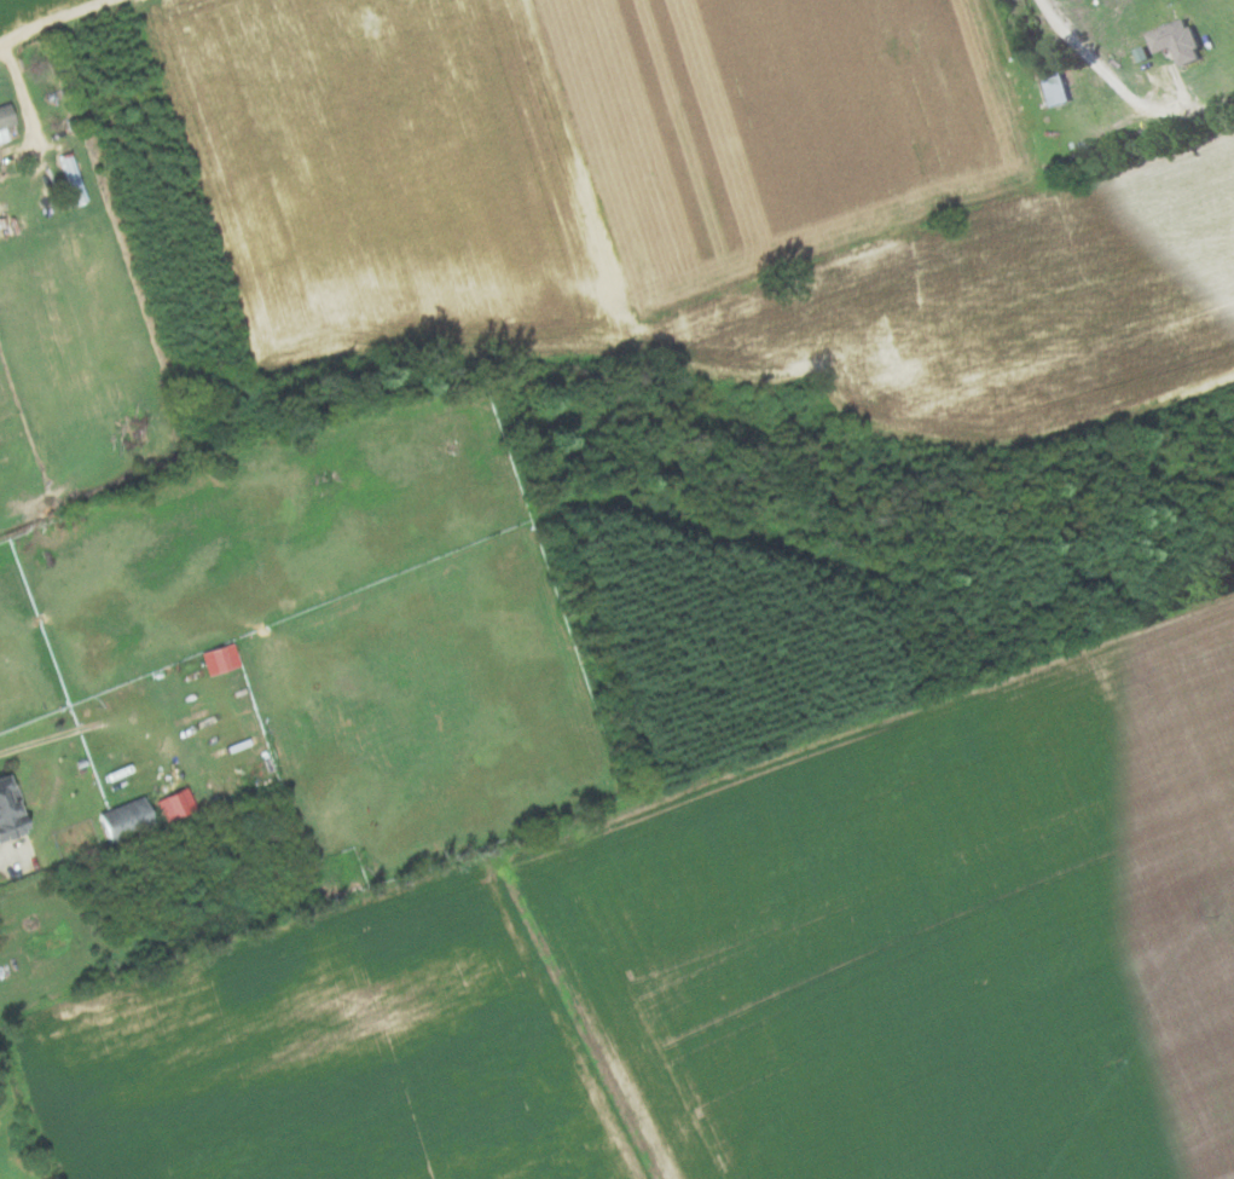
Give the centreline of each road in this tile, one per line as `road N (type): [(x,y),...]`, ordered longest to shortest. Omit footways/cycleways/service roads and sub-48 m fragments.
road 1 (residential): [(118,0),(0,46)]

